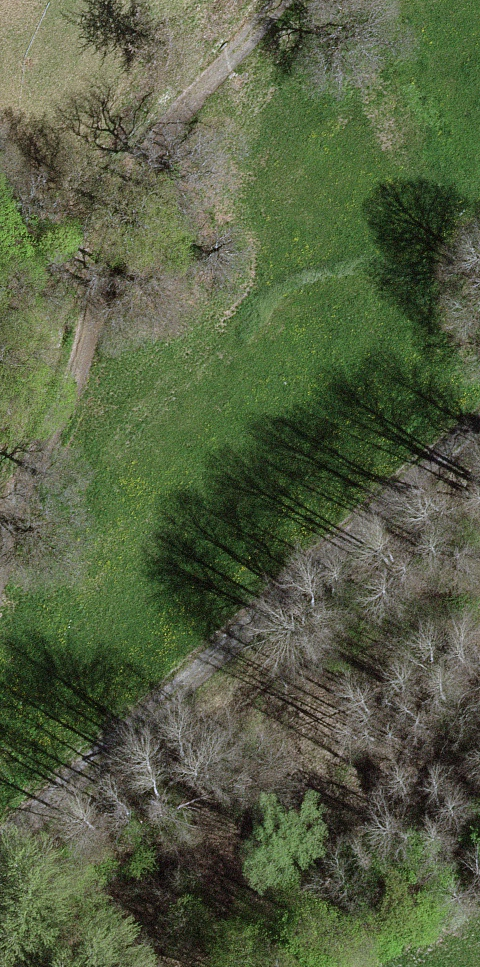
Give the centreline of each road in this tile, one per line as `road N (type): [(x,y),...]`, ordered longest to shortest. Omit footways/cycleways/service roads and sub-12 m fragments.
road 1 (track): [(0,612),(179,157),(288,0)]
road 2 (track): [(0,847),(250,616),(479,423)]

